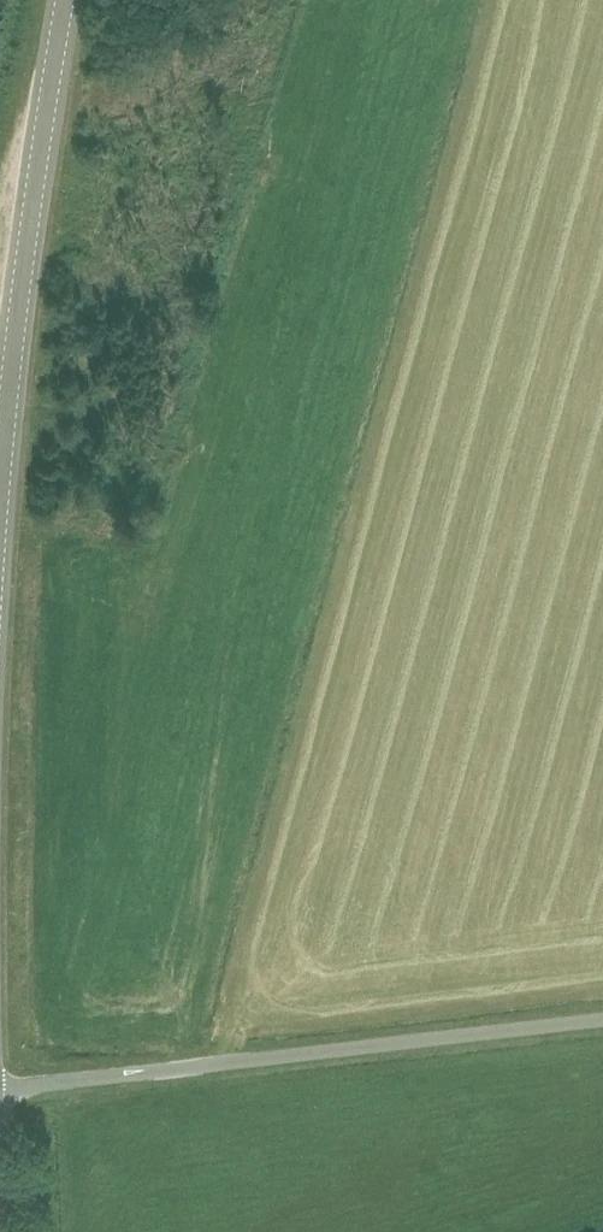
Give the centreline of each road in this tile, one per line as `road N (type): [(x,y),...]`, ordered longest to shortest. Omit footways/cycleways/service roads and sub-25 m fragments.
road 1 (unclassified): [(0,1087),(602,1018)]
road 2 (tertiary): [(0,494),(65,0)]

